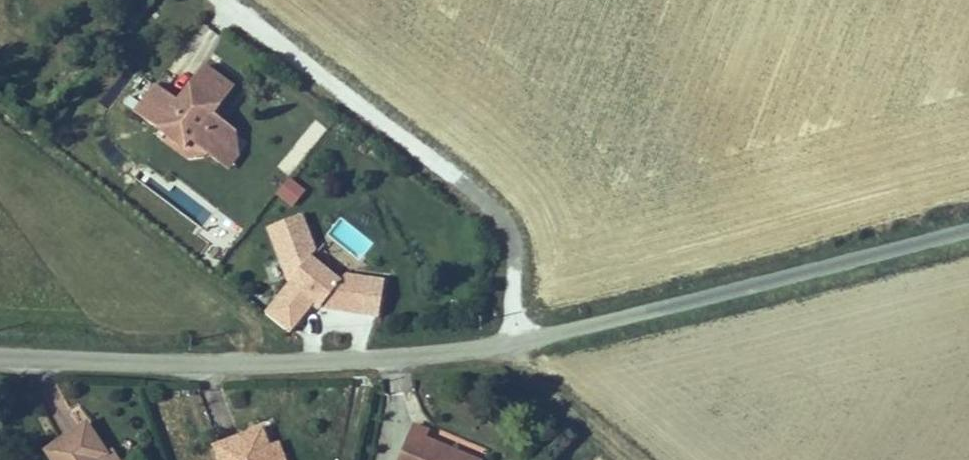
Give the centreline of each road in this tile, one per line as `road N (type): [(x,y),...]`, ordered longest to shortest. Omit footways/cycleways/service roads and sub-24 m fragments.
road 1 (unclassified): [(0,356),(331,361),(520,334),(968,227)]
road 2 (track): [(632,459),(506,336)]

